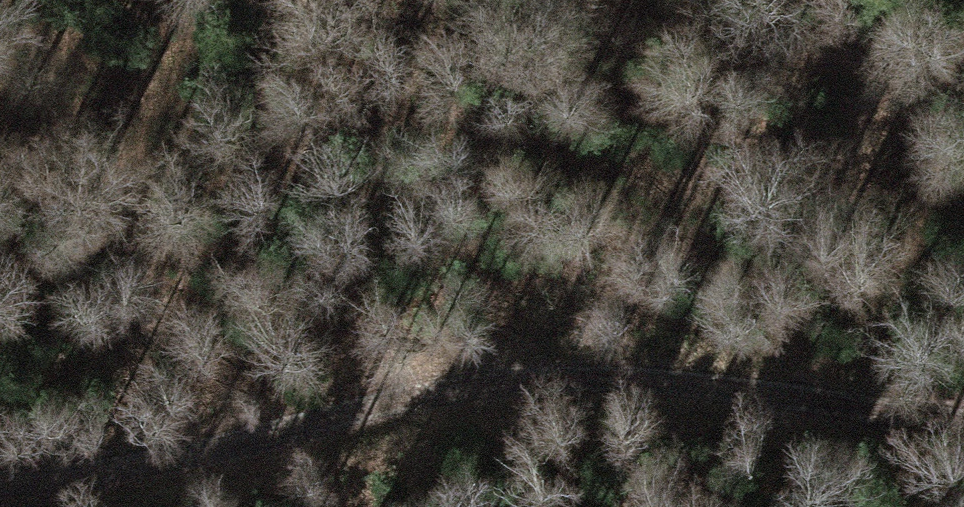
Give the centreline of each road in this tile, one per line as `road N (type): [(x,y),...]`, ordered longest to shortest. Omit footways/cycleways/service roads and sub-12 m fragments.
road 1 (track): [(0,476),(120,465),(455,372),(627,358),(963,407)]
road 2 (track): [(325,0),(963,206)]

